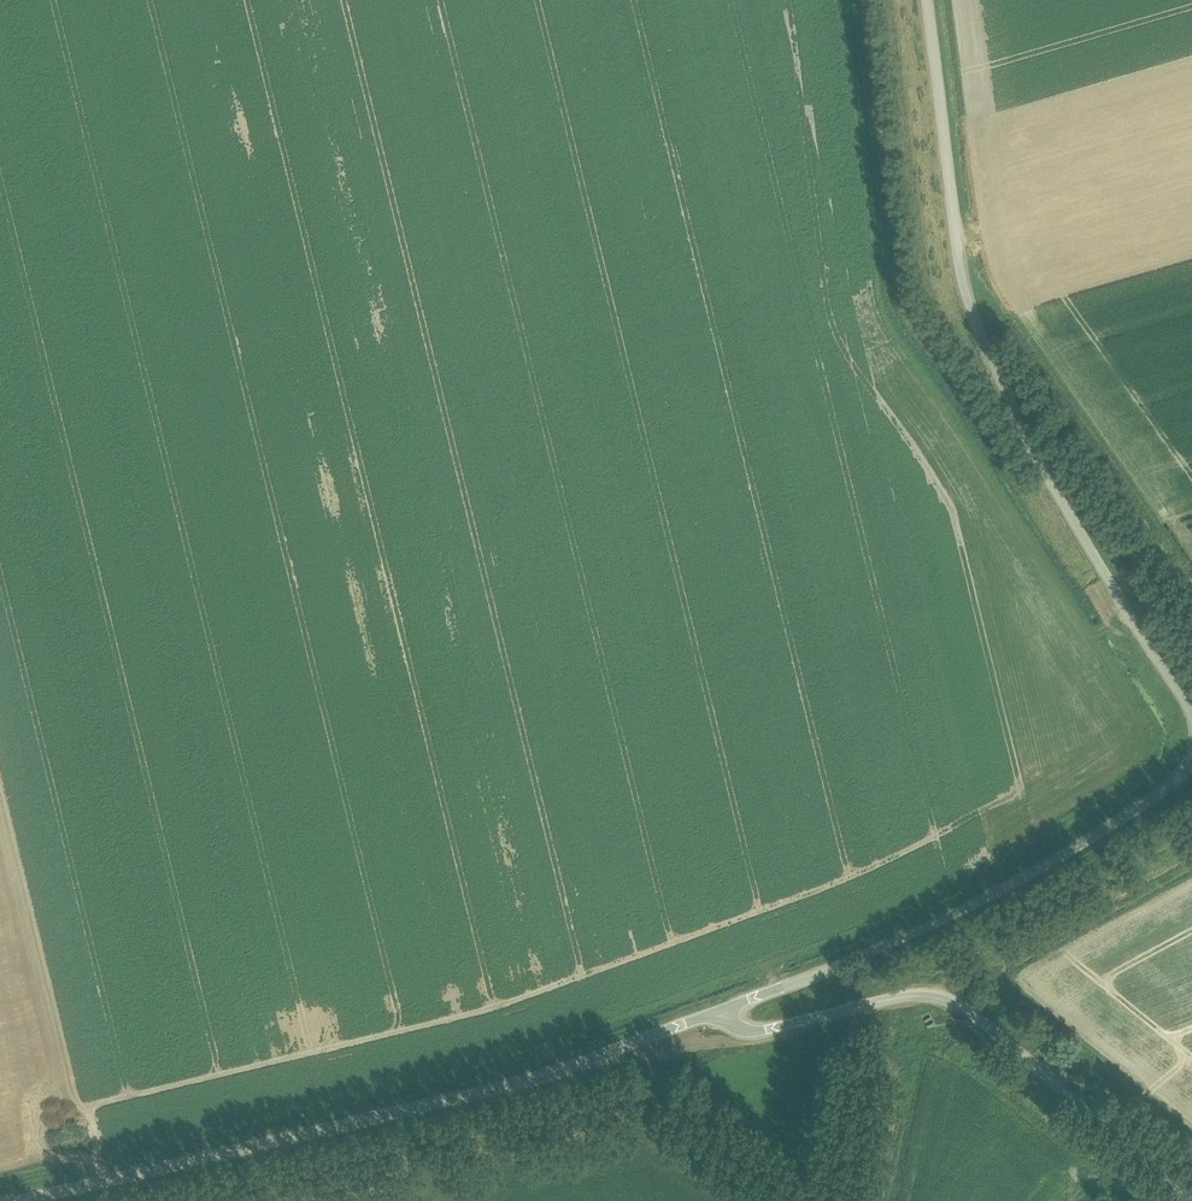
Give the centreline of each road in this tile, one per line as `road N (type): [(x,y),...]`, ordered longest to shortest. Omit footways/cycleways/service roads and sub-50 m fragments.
road 1 (unclassified): [(1191,712),(1030,444),(974,313),(956,234),(927,0)]
road 2 (tertiary): [(12,1200),(549,1074),(722,1010)]
road 3 (tertiary): [(1191,1198),(970,1012),(939,997),(906,996),(759,1032),(736,1028),(722,1010)]
road 4 (unclassified): [(722,1010),(1009,885),(1153,798),(1191,761)]

